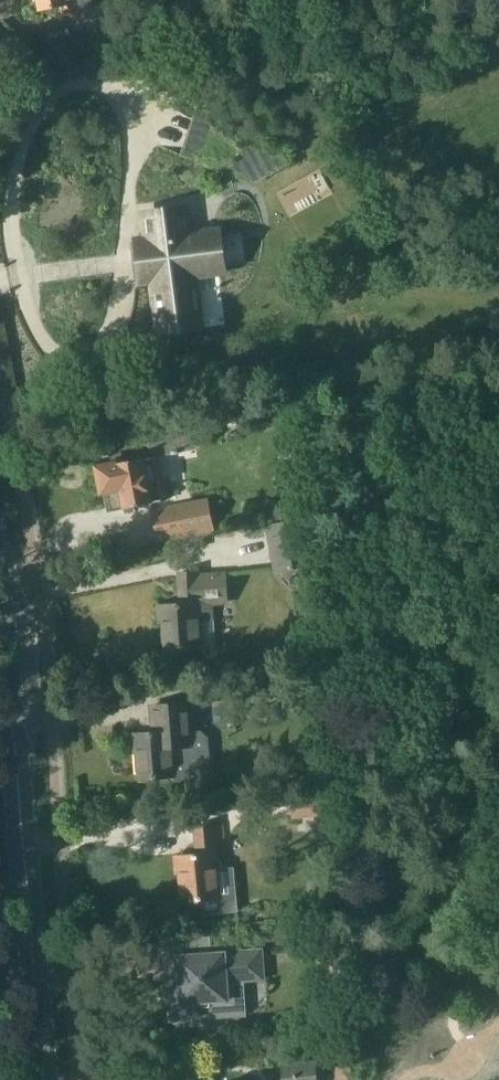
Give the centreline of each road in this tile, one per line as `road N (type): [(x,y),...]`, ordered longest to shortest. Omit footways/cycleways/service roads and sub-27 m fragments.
road 1 (primary): [(47,1079),(0,601)]

